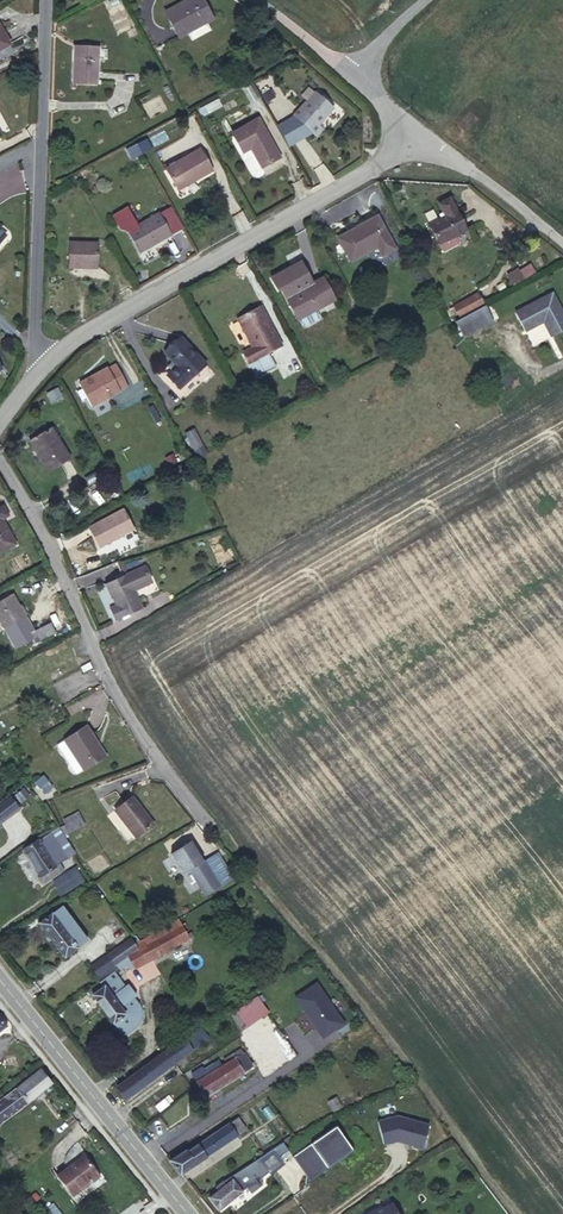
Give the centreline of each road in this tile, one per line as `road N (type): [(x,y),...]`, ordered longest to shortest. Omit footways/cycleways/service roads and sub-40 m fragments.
road 1 (track): [(207,823),(513,1213)]
road 2 (residential): [(37,365),(421,137)]
road 3 (unclassified): [(0,457),(105,674),(207,823)]
road 4 (unclassified): [(43,0),(37,365)]
road 5 (secondary): [(0,979),(188,1213)]
road 6 (unclassified): [(421,137),(562,248)]
road 7 (unclassified): [(255,0),(356,80)]

